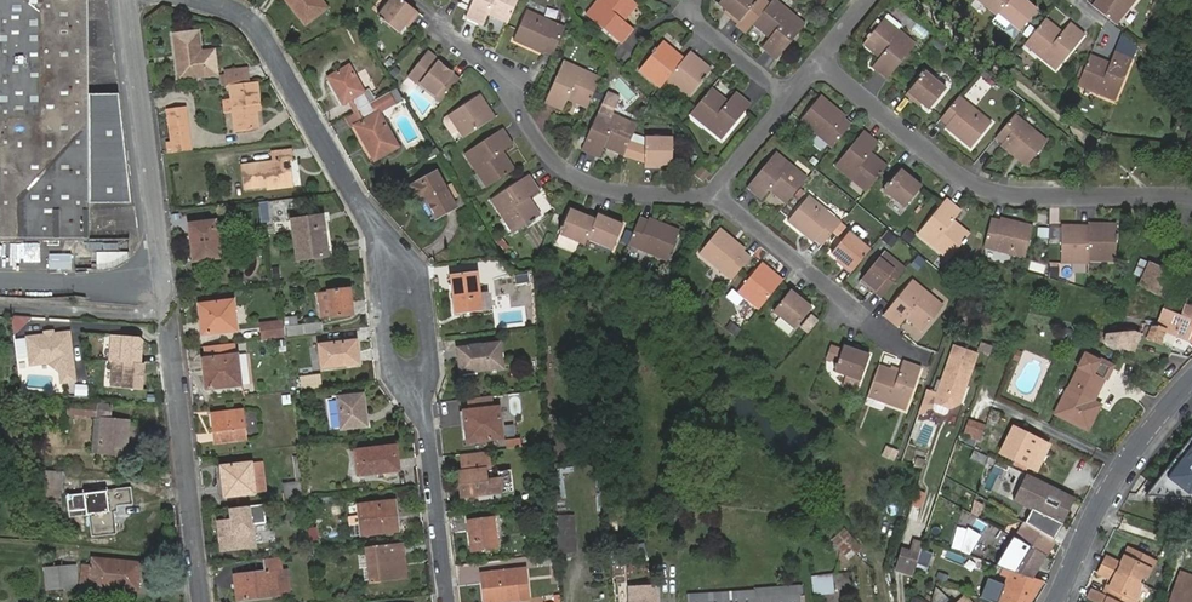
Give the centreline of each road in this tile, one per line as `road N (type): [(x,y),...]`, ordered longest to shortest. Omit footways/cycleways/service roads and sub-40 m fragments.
road 1 (residential): [(1191,198),(999,192),(961,174),(823,59)]
road 2 (residential): [(191,0),(231,10),(261,36),(395,268)]
road 3 (residential): [(439,32),(505,78),(547,155),(592,187),(673,197),(711,192)]
road 4 (unclassified): [(127,0),(164,313)]
road 5 (residential): [(711,192),(886,340),(929,357)]
road 6 (residential): [(172,335),(201,601)]
road 7 (residential): [(1060,601),(1129,456),(1191,383)]
road 8 (residential): [(419,388),(447,601)]
road 9 (residential): [(694,0),(688,10),(789,100)]
road 10 (residential): [(419,388),(388,356),(382,320),(395,268)]
road 11 (residential): [(395,268),(425,315),(430,352),(419,388)]
road 12 (residential): [(711,192),(789,100)]

